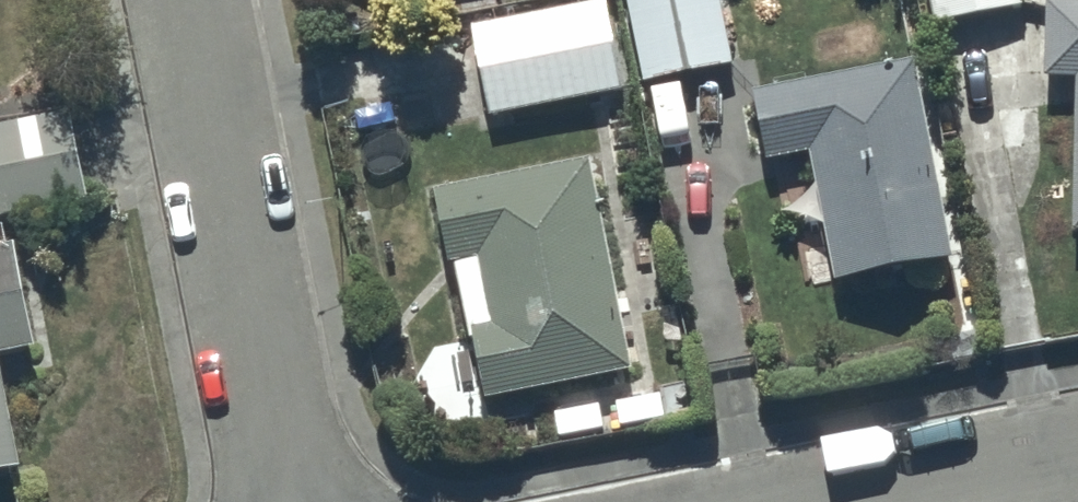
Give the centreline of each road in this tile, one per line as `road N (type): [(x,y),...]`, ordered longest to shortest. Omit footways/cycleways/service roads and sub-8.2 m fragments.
road 1 (residential): [(291,501),(191,0)]
road 2 (residential): [(1077,454),(840,501)]

